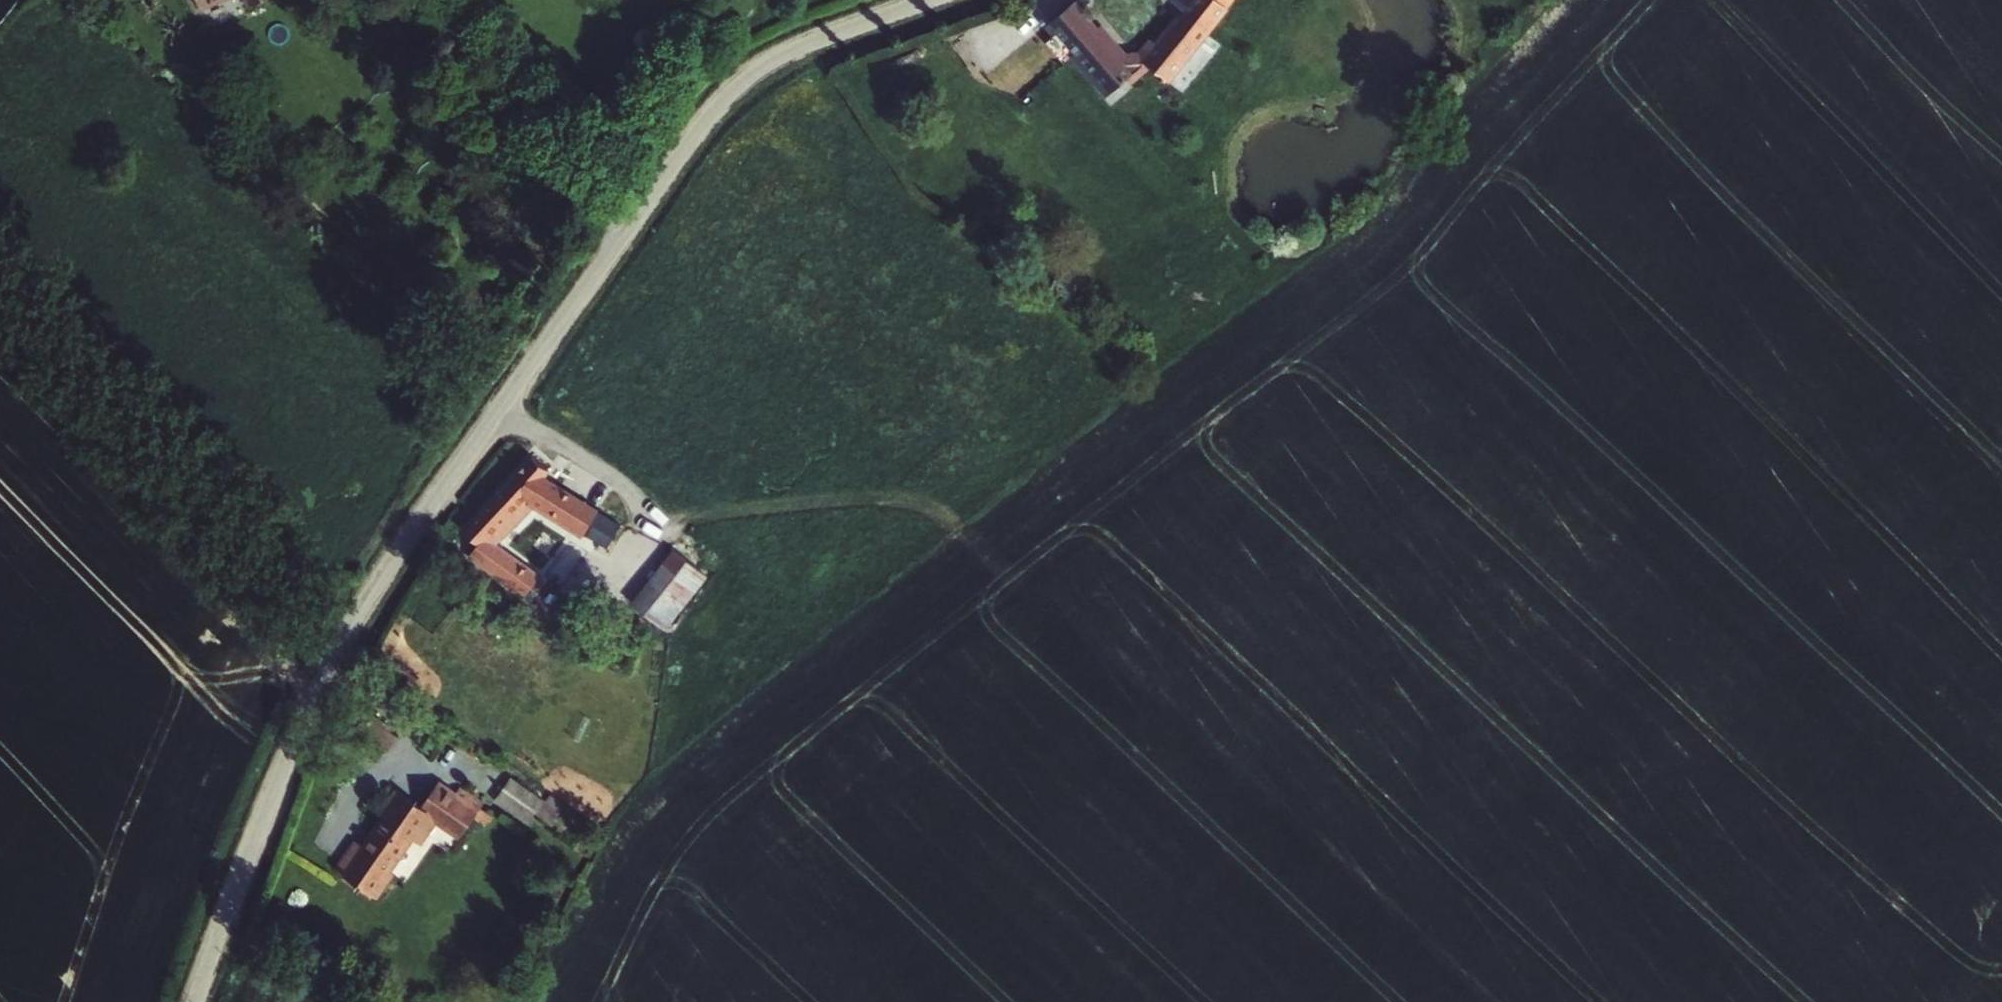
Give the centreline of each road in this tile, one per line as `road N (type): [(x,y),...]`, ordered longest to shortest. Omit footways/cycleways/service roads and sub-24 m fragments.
road 1 (unclassified): [(194,1001),(282,766),(358,612),(693,135),(767,63),(922,0)]

